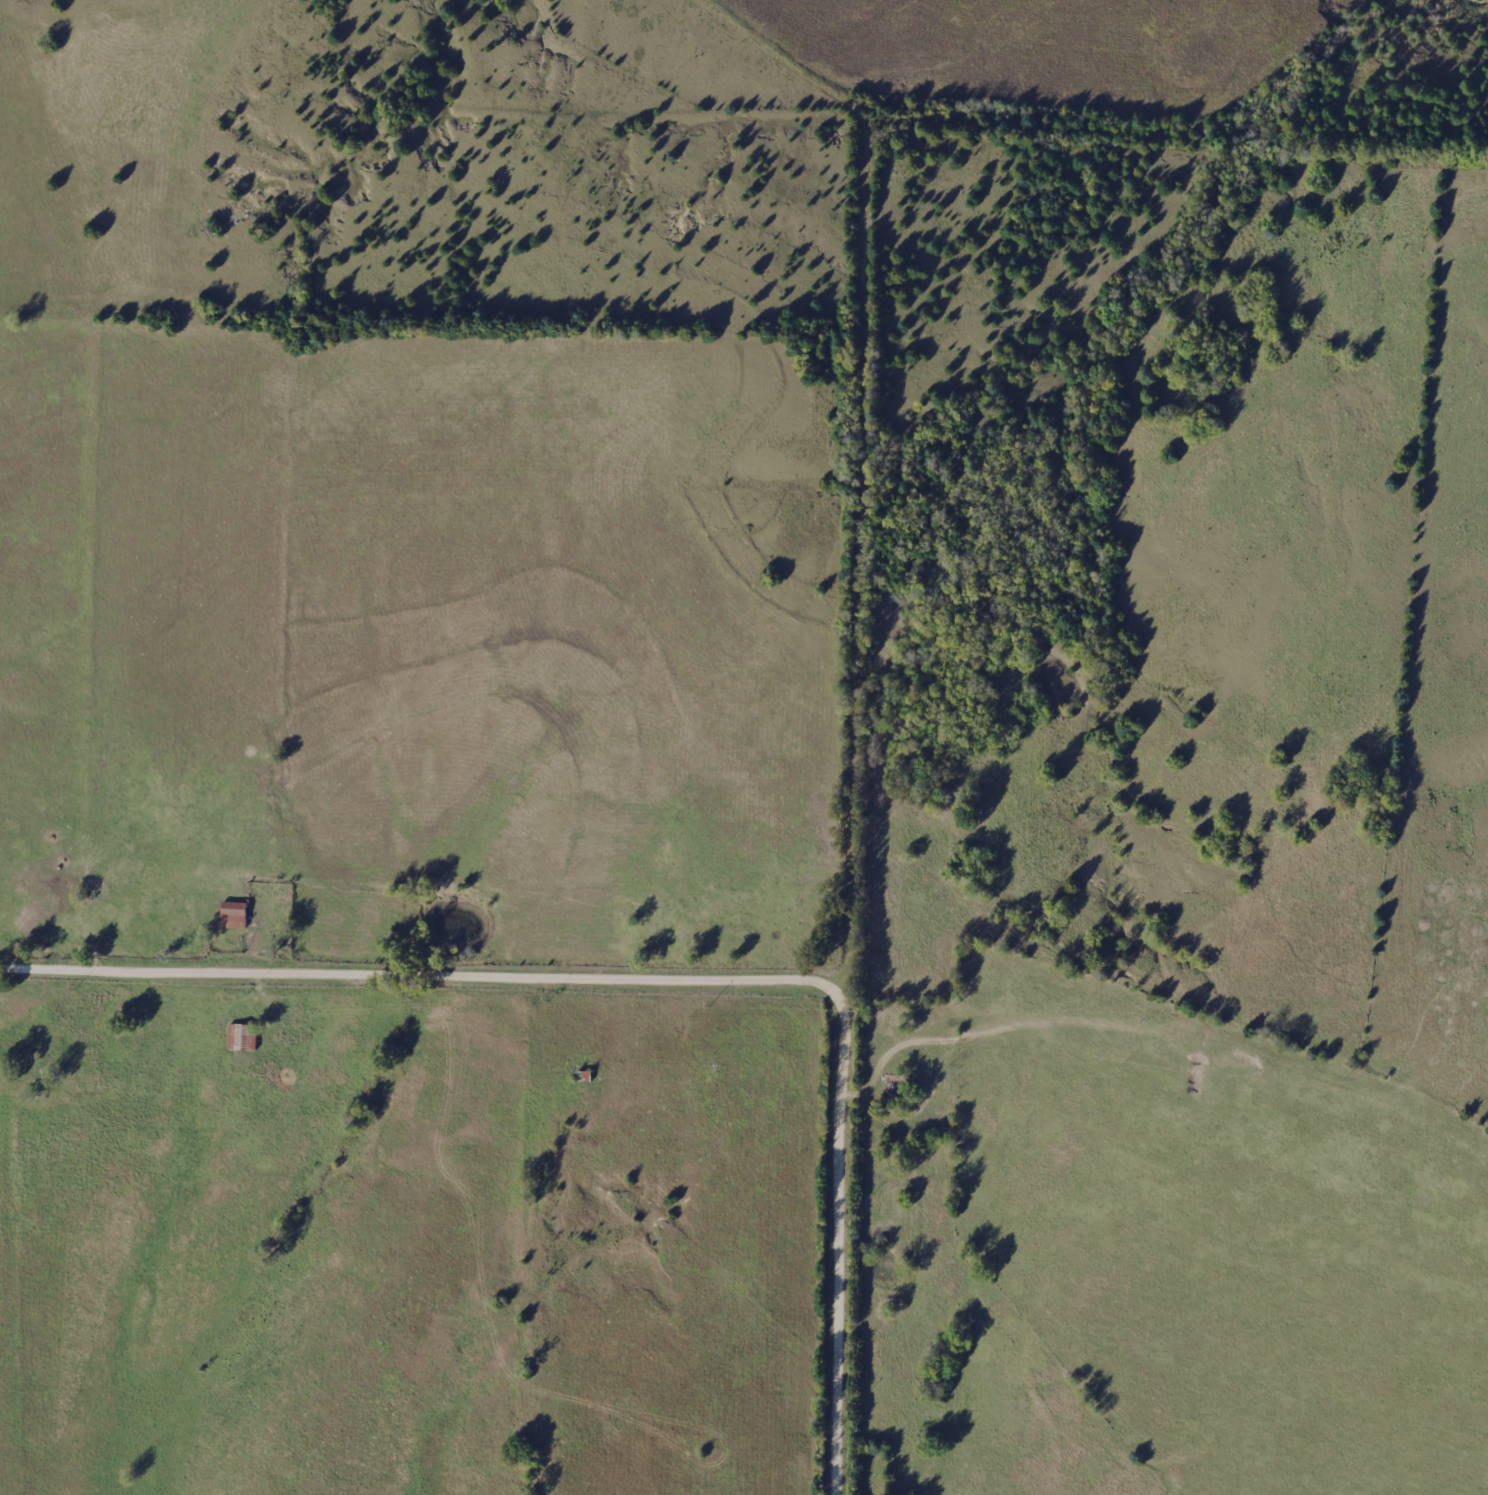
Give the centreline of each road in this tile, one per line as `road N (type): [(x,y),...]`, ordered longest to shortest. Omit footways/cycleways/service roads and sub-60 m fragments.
road 1 (residential): [(824,970),(839,858),(844,182),(859,146),(1083,126),(1216,146)]
road 2 (residential): [(824,970),(0,952)]
road 3 (residential): [(827,1494),(824,970)]

